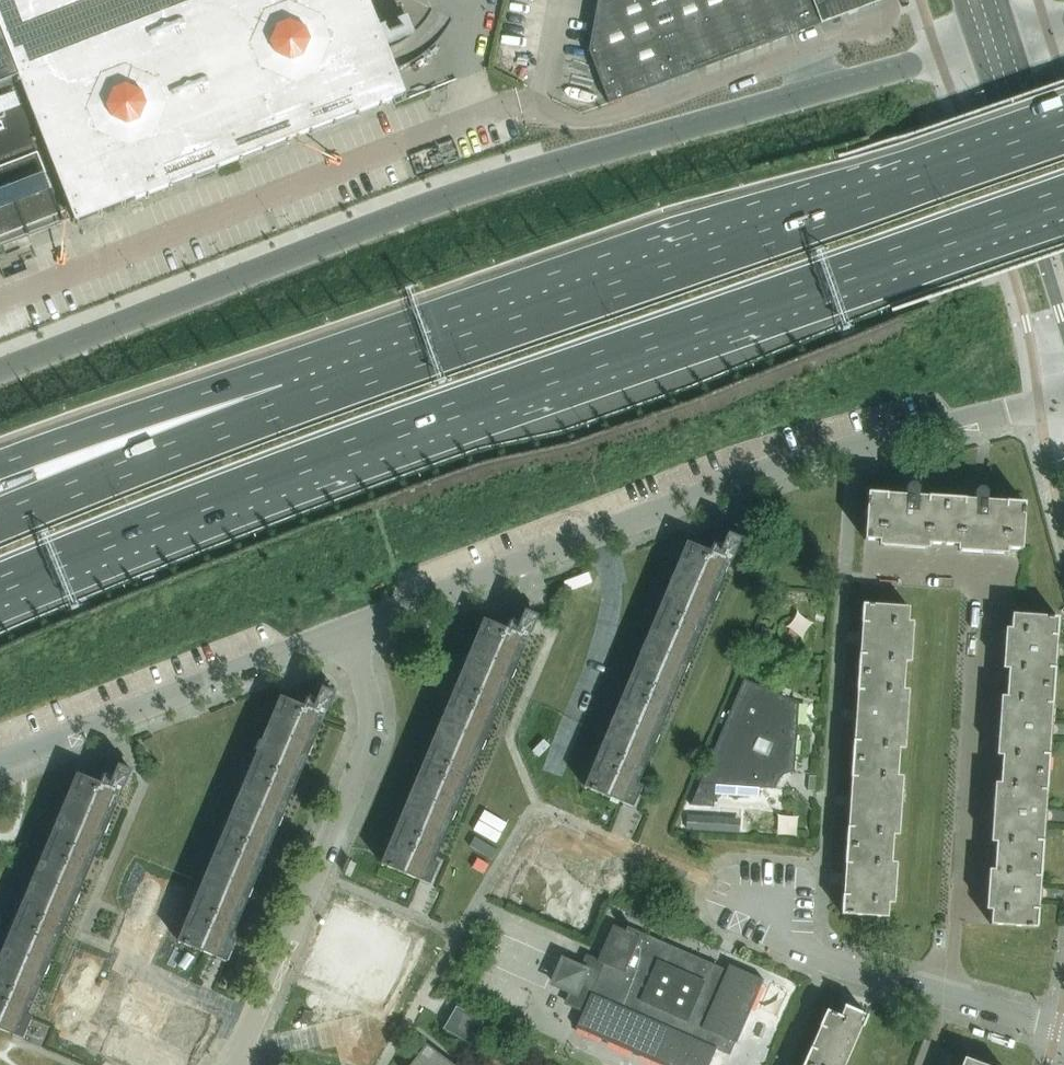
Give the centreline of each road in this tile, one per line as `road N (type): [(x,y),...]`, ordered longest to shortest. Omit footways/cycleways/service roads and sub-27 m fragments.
road 1 (trunk): [(0,584),(515,386),(1063,193)]
road 2 (residential): [(936,58),(482,187),(0,371)]
road 3 (trunk): [(1063,140),(731,247),(291,406)]
road 4 (residential): [(1063,395),(760,470),(347,632)]
road 5 (residential): [(230,1064),(370,738),(368,692),(347,632)]
road 6 (residential): [(347,632),(0,761)]
road 7 (residential): [(1063,1027),(817,954),(739,896)]
road 8 (trunk): [(291,406),(0,519)]
road 9 (trunk): [(291,406),(0,461)]
road 10 (secondary): [(977,47),(1063,321)]
road 11 (secondary): [(1063,243),(1000,40)]

